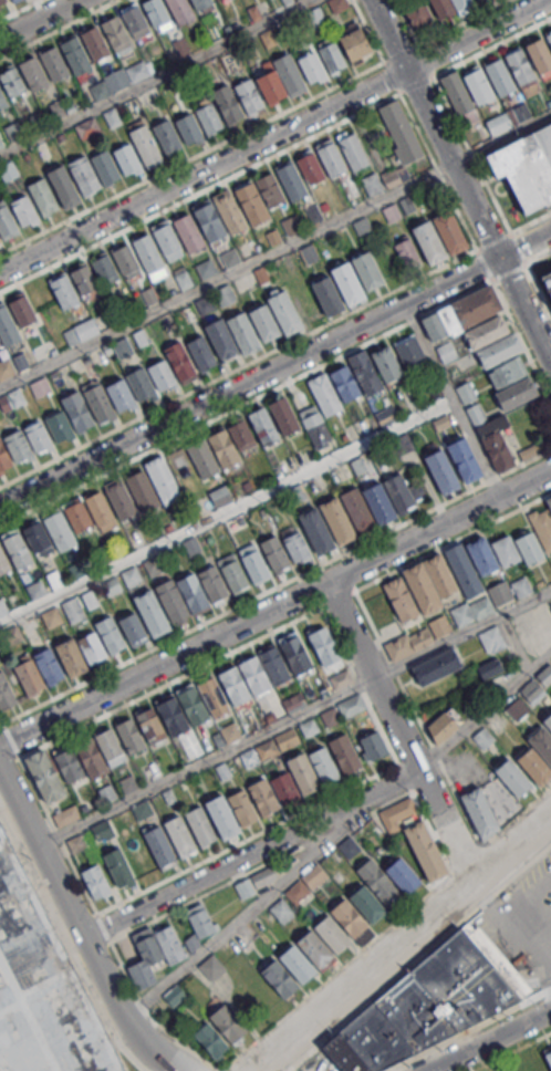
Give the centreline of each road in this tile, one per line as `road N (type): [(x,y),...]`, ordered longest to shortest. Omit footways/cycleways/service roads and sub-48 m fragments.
road 1 (residential): [(0,745),(550,472)]
road 2 (residential): [(498,258),(0,507)]
road 3 (residential): [(0,273),(405,71)]
road 4 (residential): [(550,364),(371,0)]
road 5 (tertiary): [(254,1070),(550,816)]
road 6 (residential): [(82,938),(417,770)]
road 7 (residential): [(179,1070),(128,1029),(0,770)]
road 8 (residential): [(323,585),(475,882)]
road 9 (residential): [(405,71),(548,0)]
road 10 (residential): [(432,1070),(550,1011)]

